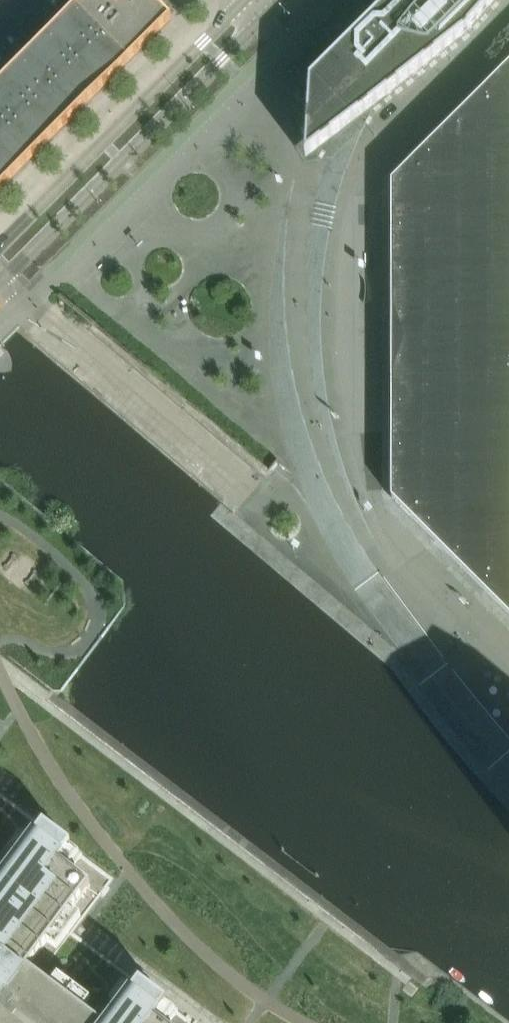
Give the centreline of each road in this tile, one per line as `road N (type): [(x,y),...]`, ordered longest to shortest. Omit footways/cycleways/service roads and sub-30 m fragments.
road 1 (residential): [(459,605),(400,551),(370,493),(353,421),(352,223),(367,166),(508,26)]
road 2 (residential): [(316,153),(295,276),(314,426),(380,564),(459,605)]
road 3 (secondary): [(0,286),(233,54),(256,8)]
road 4 (secondary): [(256,8),(211,35),(0,251)]

